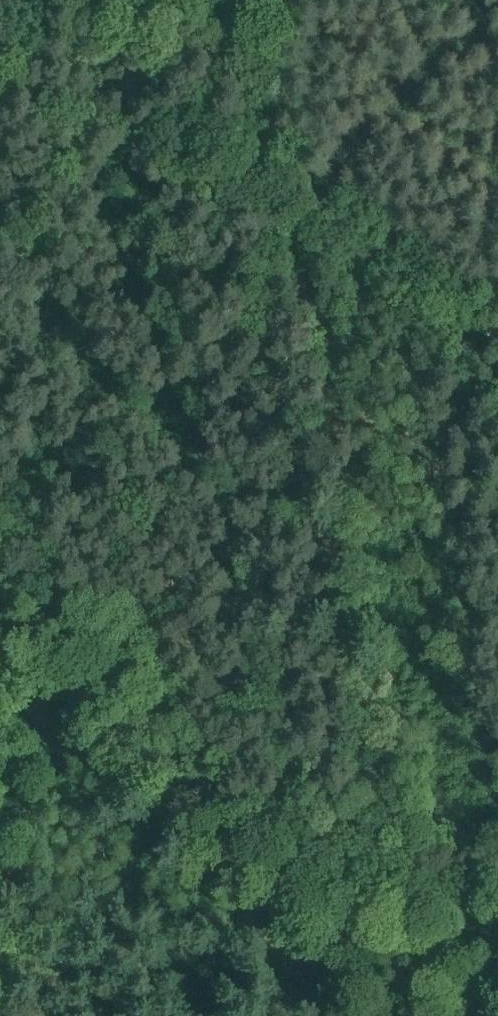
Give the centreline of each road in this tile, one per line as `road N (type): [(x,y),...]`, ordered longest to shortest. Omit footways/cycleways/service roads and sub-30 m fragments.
road 1 (track): [(0,887),(70,730)]

